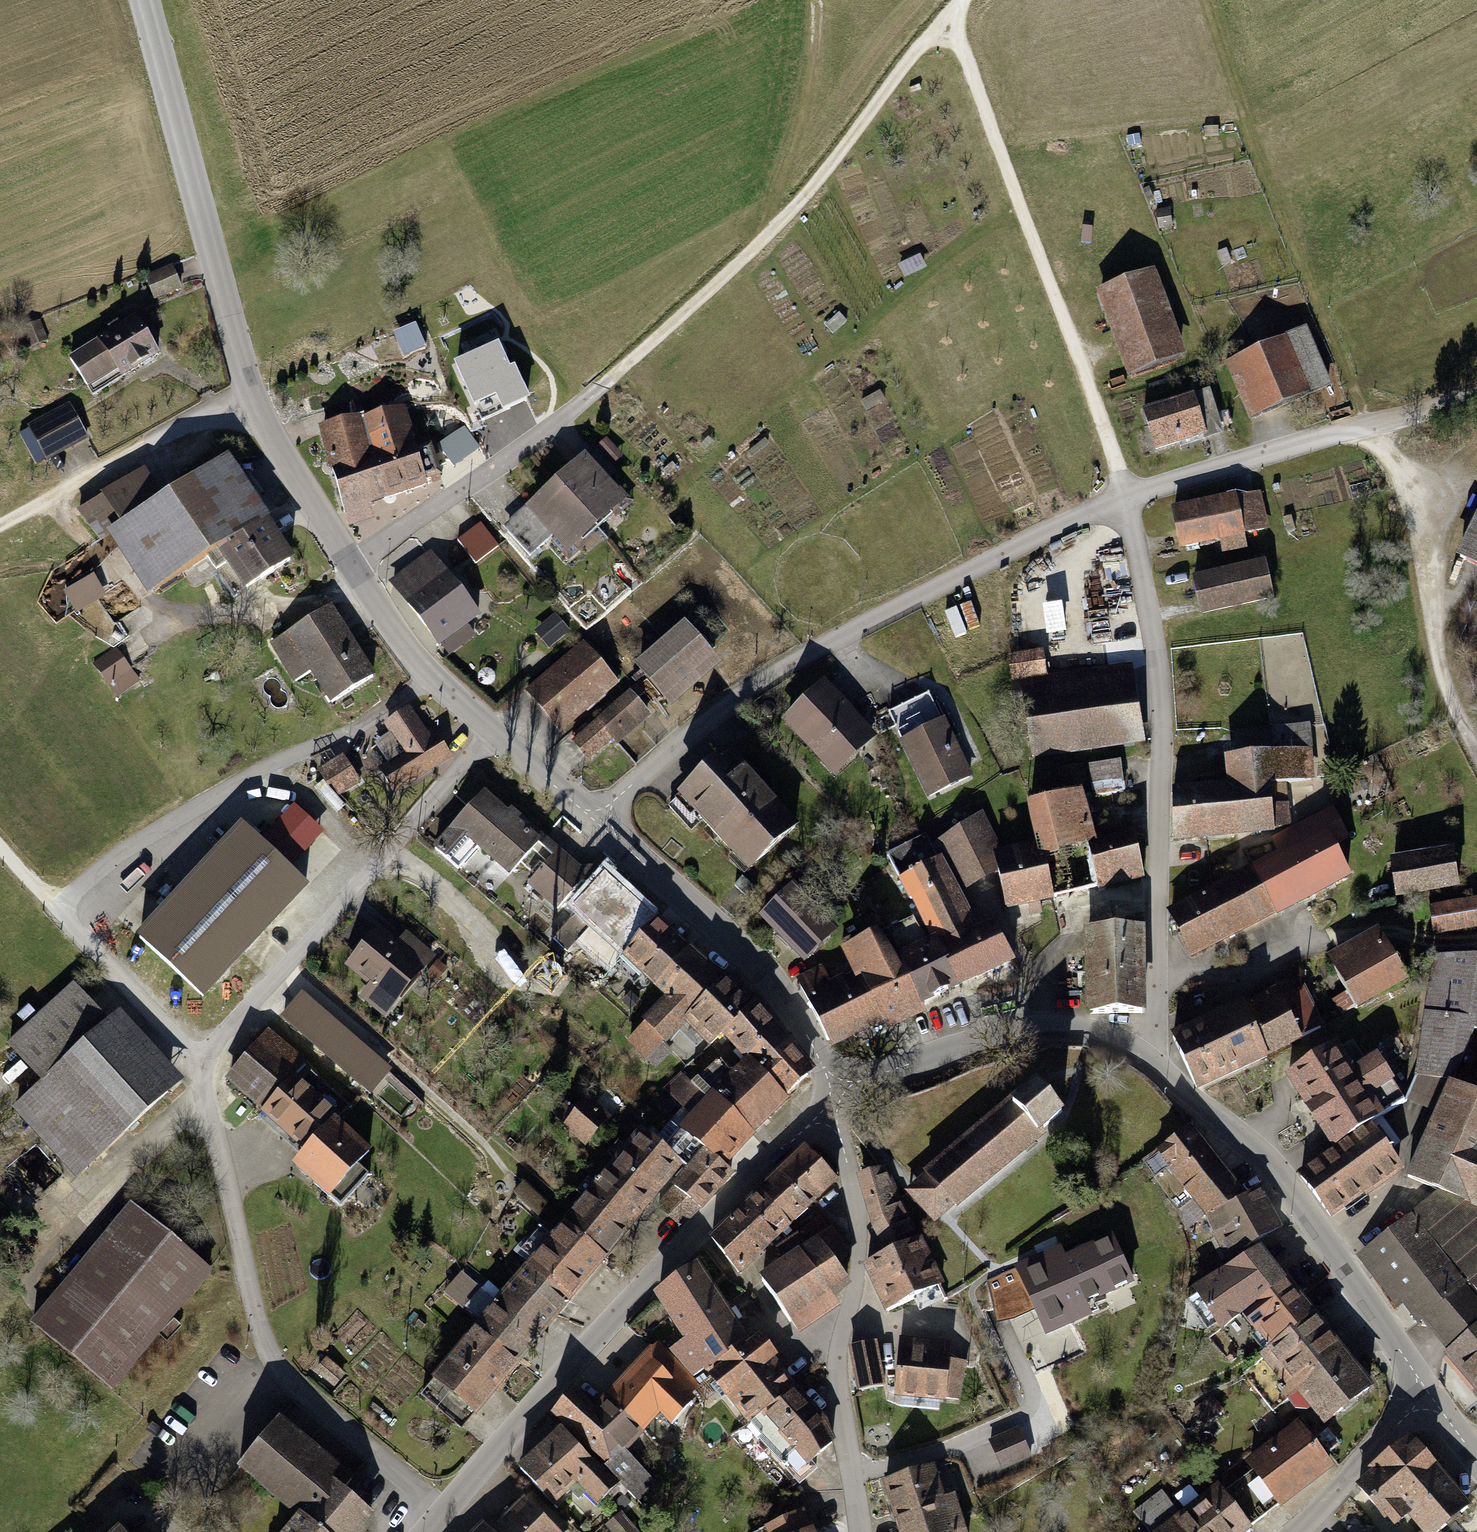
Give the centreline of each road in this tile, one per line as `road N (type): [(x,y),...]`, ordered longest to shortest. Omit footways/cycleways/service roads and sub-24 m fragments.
road 1 (residential): [(1128,500),(806,651),(701,717),(601,827)]
road 2 (tertiary): [(352,567),(252,396),(144,0)]
road 3 (residential): [(1157,1066),(1164,725),(1128,500)]
road 4 (tertiary): [(441,1511),(630,1296),(826,1110)]
road 5 (track): [(961,0),(767,238),(599,390)]
road 6 (residential): [(198,1064),(265,1341),(289,1381),(441,1511)]
road 7 (residential): [(948,14),(1128,500)]
road 8 (track): [(1205,0),(1263,170),(1366,424)]
road 9 (residential): [(198,1064),(490,729)]
road 10 (residential): [(430,677),(351,731),(225,787),(116,855),(57,910)]
road 11 (residential): [(859,1531),(838,1403),(837,1346),(856,1286),(857,1229),(847,1161),(826,1110)]
road 12 (tertiary): [(1429,1394),(1284,1179),(1157,1066)]
road 13 (residential): [(1476,392),(1128,500)]
road 14 (tertiary): [(838,1083),(770,975),(601,827)]
road 15 (tertiary): [(1157,1066),(1087,1031),(1021,1027),(838,1083)]
road 16 (residential): [(599,390),(352,567)]
road 17 (track): [(0,528),(252,396)]
road 18 (track): [(817,0),(817,45),(775,228)]
road 19 (residential): [(57,910),(198,1064)]
road 20 (tertiary): [(1290,1531),(1429,1394)]
road 21 (tertiary): [(601,827),(490,729)]
road 22 (tertiary): [(430,677),(352,567)]

